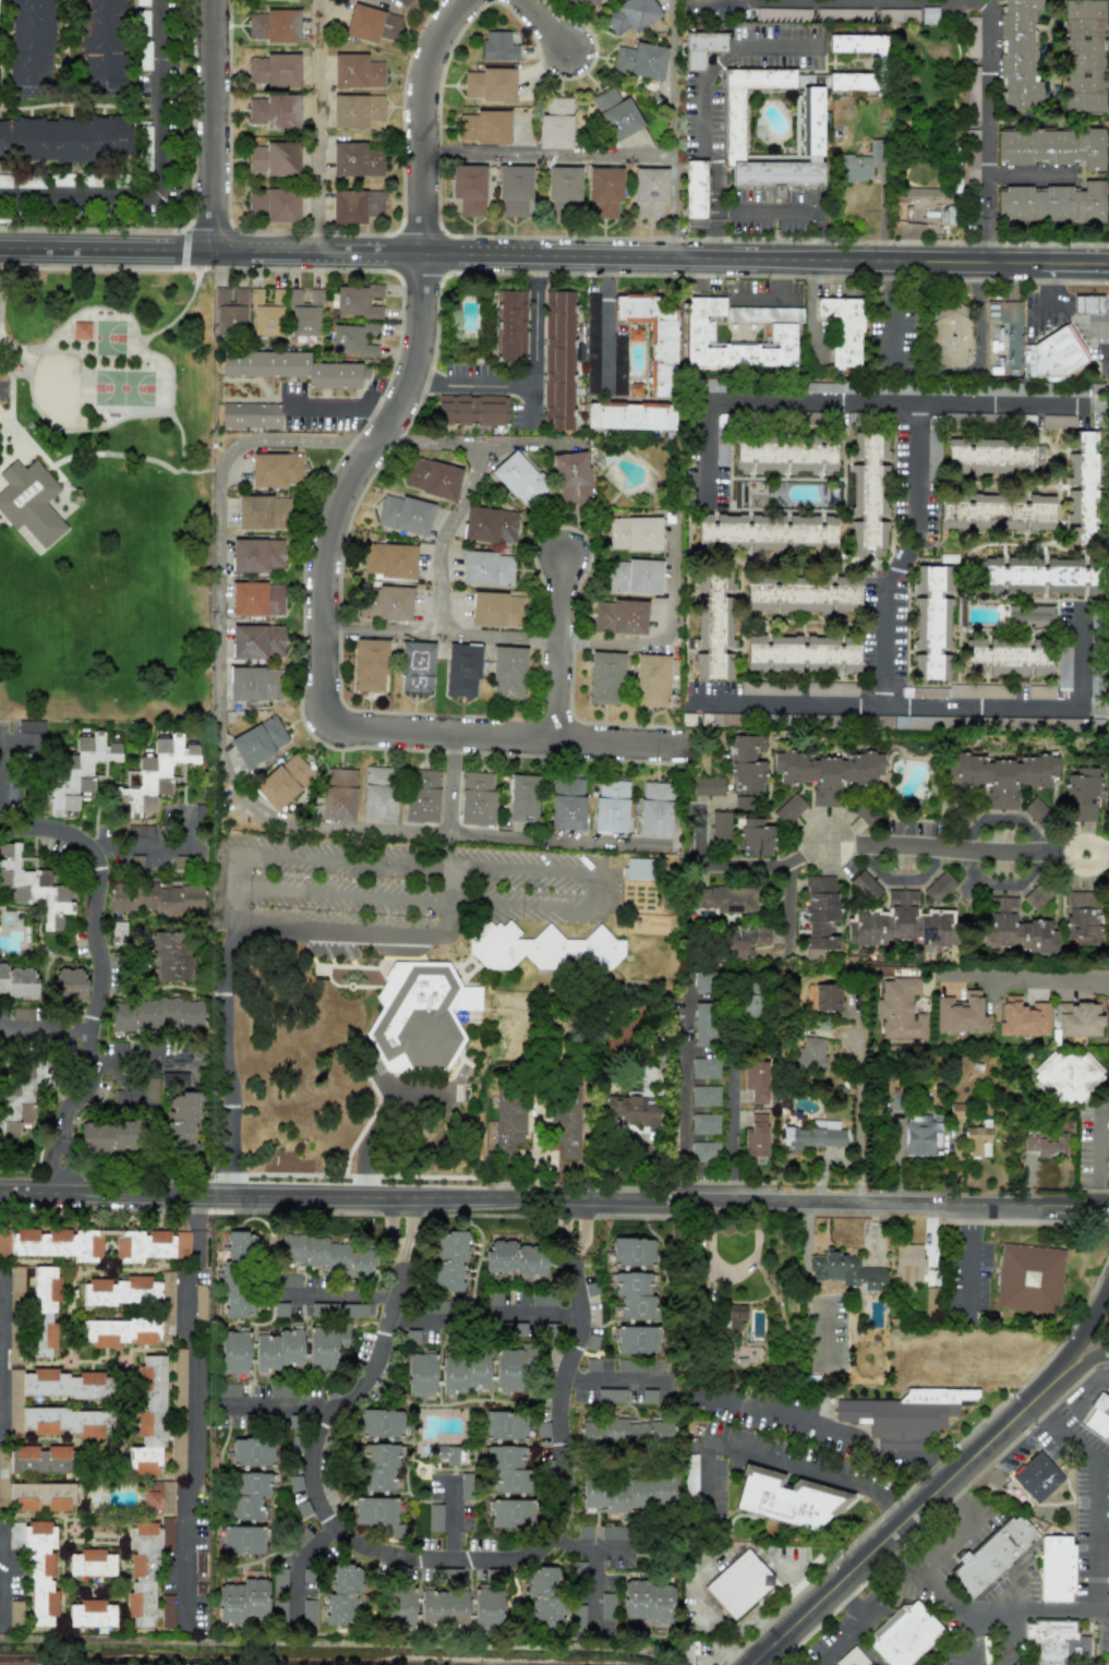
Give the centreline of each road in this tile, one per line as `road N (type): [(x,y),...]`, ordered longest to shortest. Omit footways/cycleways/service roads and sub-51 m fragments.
road 1 (residential): [(698,748),(317,727),(325,542),(341,491),(412,376),(422,323),(426,84),(435,50),(469,0)]
road 2 (tertiary): [(1108,262),(0,248)]
road 3 (tertiary): [(0,1190),(1102,1209)]
road 4 (residential): [(402,1235),(377,1368),(357,1396),(322,1420),(312,1459),(317,1495),(338,1528),(372,1549),(406,1557),(507,1560),(537,1551),(557,1529),(568,1497),(563,1402),(583,1331),(576,1259)]
road 5 (residential): [(655,845),(285,824),(253,811),(234,793),(222,758),(218,487),(224,462),(240,443)]
road 6 (residential): [(1108,852),(821,843),(780,866),(695,865),(696,806)]
road 7 (residential): [(192,1193),(184,1634)]
road 8 (tertiary): [(753,1664),(1056,1375)]
road 9 (residential): [(0,828),(76,835),(99,870),(95,912),(104,966),(94,1061),(64,1137)]
road 10 (residential): [(675,256),(674,0)]
road 11 (residential): [(425,152),(675,157)]
road 12 (residential): [(214,249),(214,0)]
road 13 (residential): [(552,740),(564,553)]
road 14 (residential): [(240,443),(374,442)]
road 15 (residential): [(549,1541),(592,1554),(594,1636)]
road 16 (residential): [(338,1528),(297,1565),(294,1630)]

